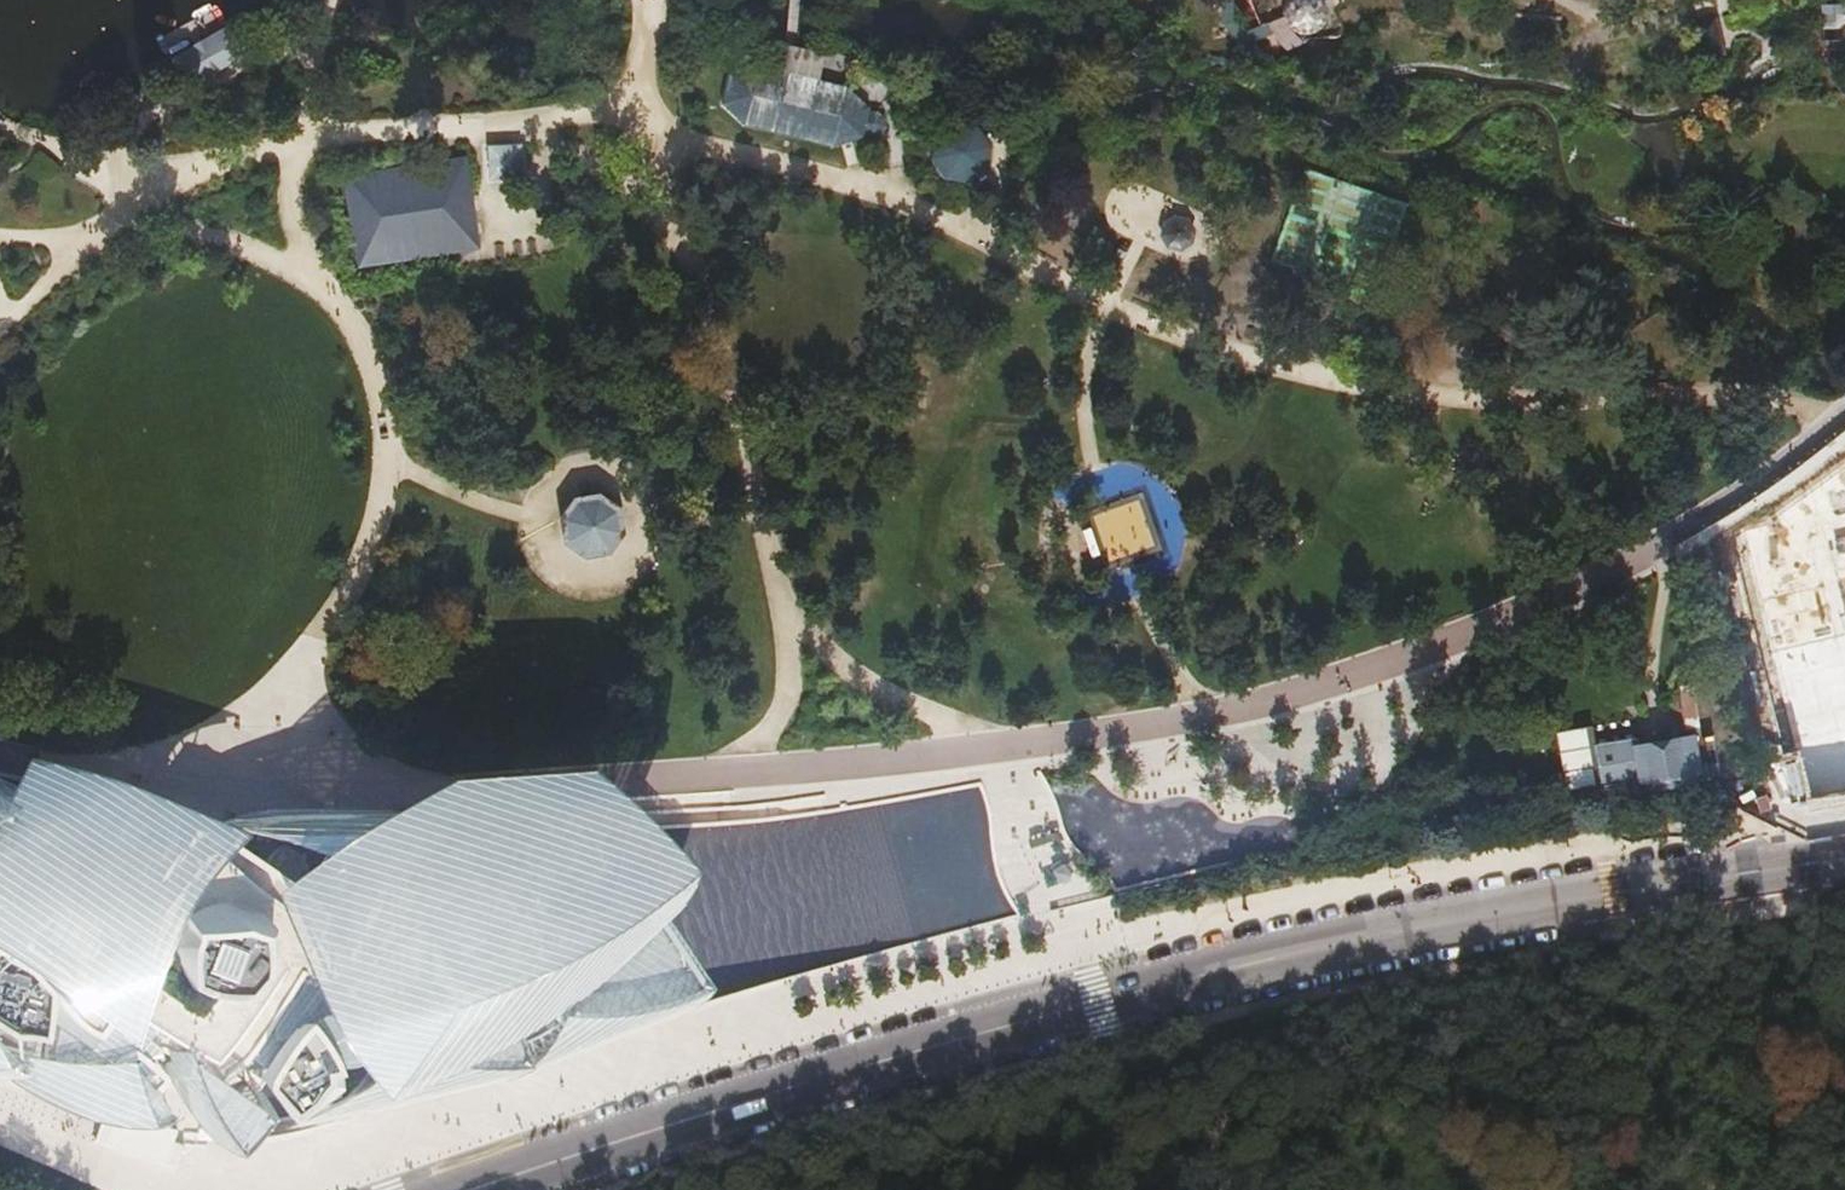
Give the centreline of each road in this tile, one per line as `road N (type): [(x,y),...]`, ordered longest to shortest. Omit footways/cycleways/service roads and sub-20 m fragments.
road 1 (tertiary): [(1844,858),(1545,905),(1218,972),(798,1086),(472,1189)]

